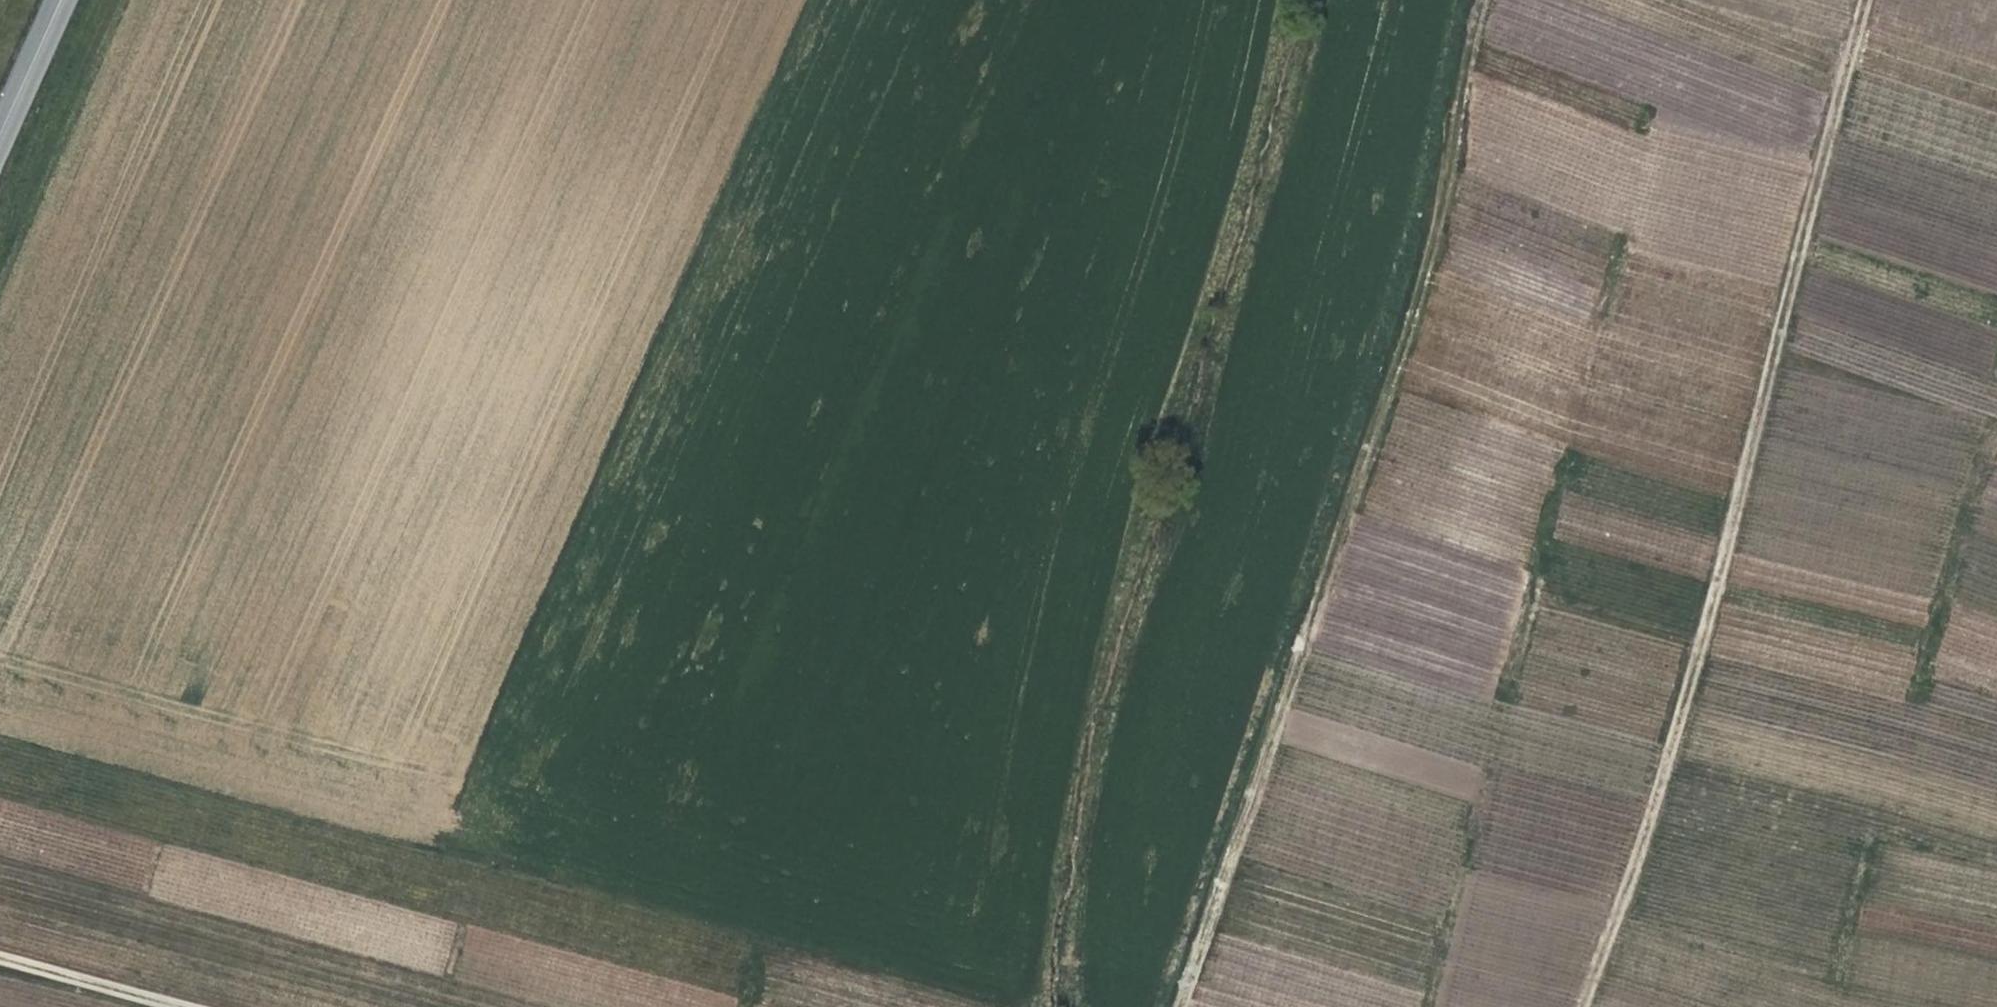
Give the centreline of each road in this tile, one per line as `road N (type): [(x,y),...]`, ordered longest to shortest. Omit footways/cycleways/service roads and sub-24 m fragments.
road 1 (track): [(1187,1006),(1437,234),(1484,0)]
road 2 (track): [(1868,0),(1684,716),(1585,1006)]
road 3 (track): [(0,962),(171,1006)]
road 4 (tertiary): [(0,124),(55,0)]

